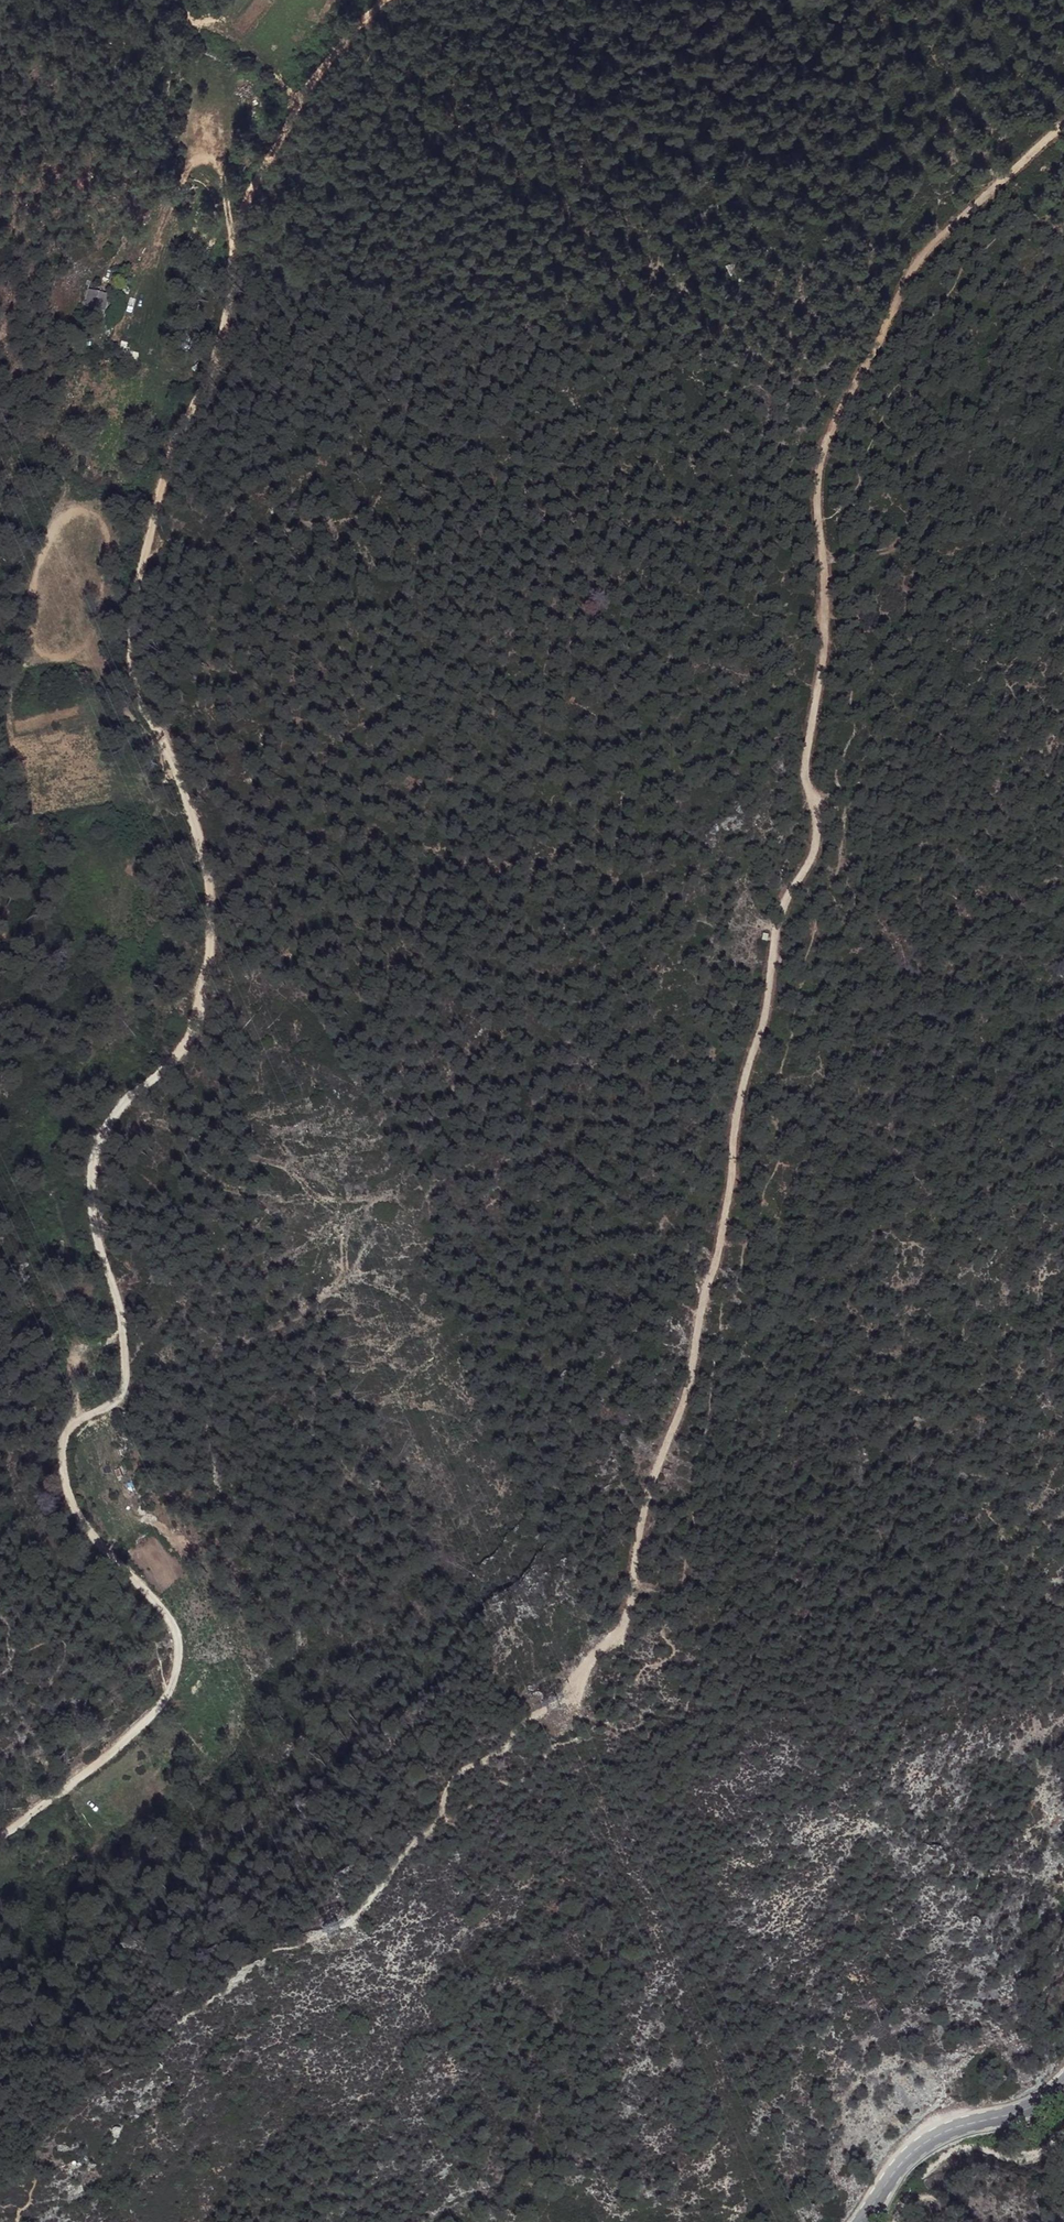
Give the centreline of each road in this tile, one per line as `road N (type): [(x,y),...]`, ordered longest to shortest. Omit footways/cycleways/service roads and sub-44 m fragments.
road 1 (track): [(382,0),(303,93),(248,194),(230,240),(224,318),(167,460),(134,594),(131,668),(205,851),(210,896),(204,1003),(185,1048),(119,1101),(99,1151),(95,1232),(117,1290),(125,1378),(115,1402),(69,1425),(64,1468),(81,1518),(173,1619),(179,1669),(167,1696),(132,1732),(0,1836)]
road 2 (track): [(1063,121),(949,224),(898,294),(814,484),(823,622),(800,766),(811,852),(780,911),(763,1026),(742,1083),(688,1397),(648,1513)]
road 3 (secondary): [(1063,2082),(1018,2113),(937,2134),(912,2151),(852,2221)]

